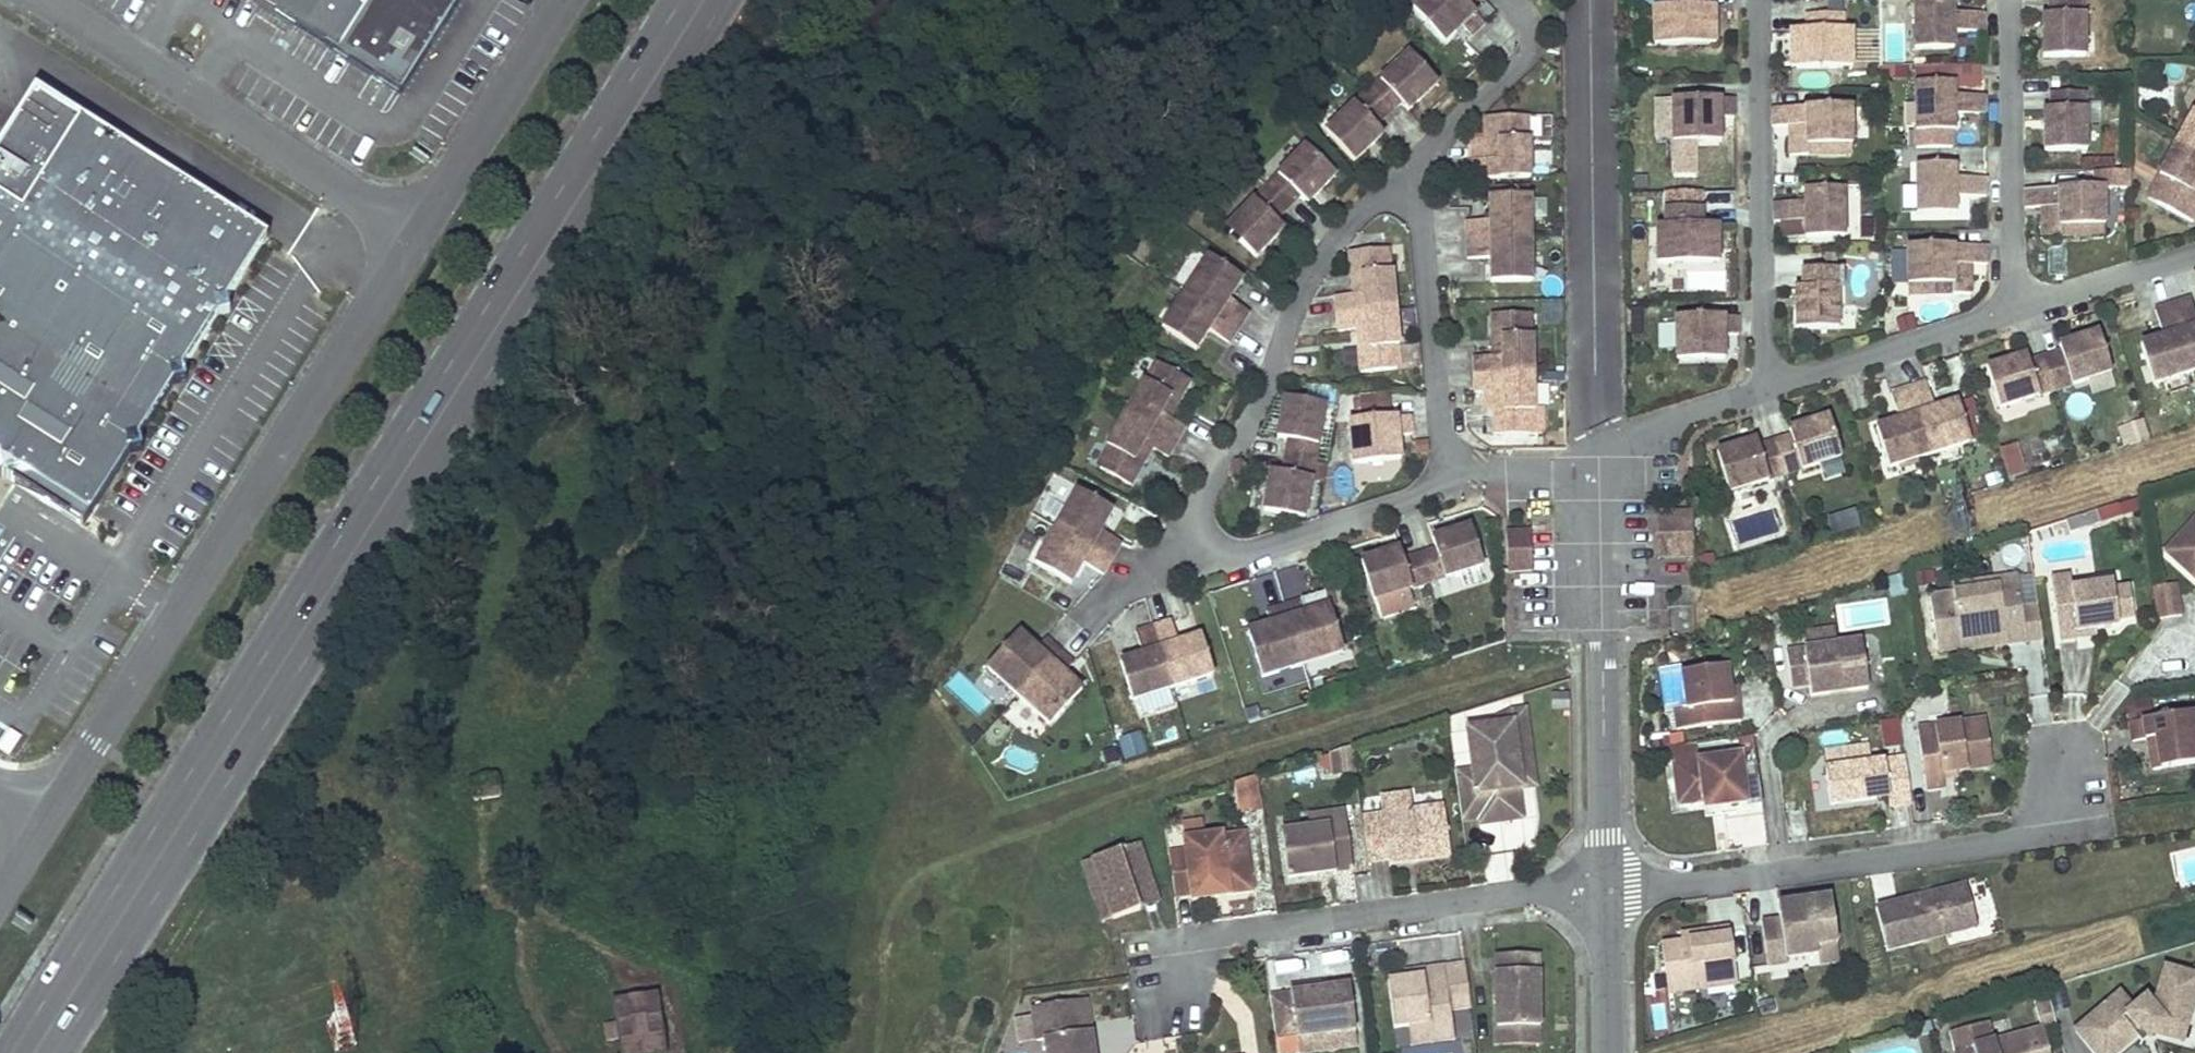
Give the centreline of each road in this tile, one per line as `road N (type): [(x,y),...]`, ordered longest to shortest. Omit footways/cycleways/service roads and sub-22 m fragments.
road 1 (primary): [(52,1052),(722,0)]
road 2 (primary): [(675,0),(10,1052)]
road 3 (unclassified): [(39,826),(420,236)]
road 4 (residential): [(1602,461),(1608,1052)]
road 5 (unclassified): [(420,236),(35,0)]
road 6 (residential): [(1199,546),(1196,511),(1269,384),(1313,268),(1371,199),(1402,193)]
road 7 (residential): [(1756,0),(1764,385)]
road 8 (residential): [(2013,300),(2008,0)]
road 9 (unclassified): [(420,236),(568,0)]
road 10 (residential): [(1402,193),(1420,225),(1447,463)]
road 11 (residential): [(1447,463),(1434,484),(1411,494),(1226,552),(1199,546)]
road 12 (residential): [(1764,385),(2013,300)]
road 13 (residential): [(1402,193),(1444,128),(1523,54),(1526,20),(1510,0)]
road 14 (residential): [(2013,300),(2194,249)]
road 15 (residential): [(1602,461),(1641,429),(1764,385)]
road 16 (residential): [(1602,461),(1480,471),(1447,463)]
road 17 (residential): [(1199,546),(1140,573),(1084,619)]

